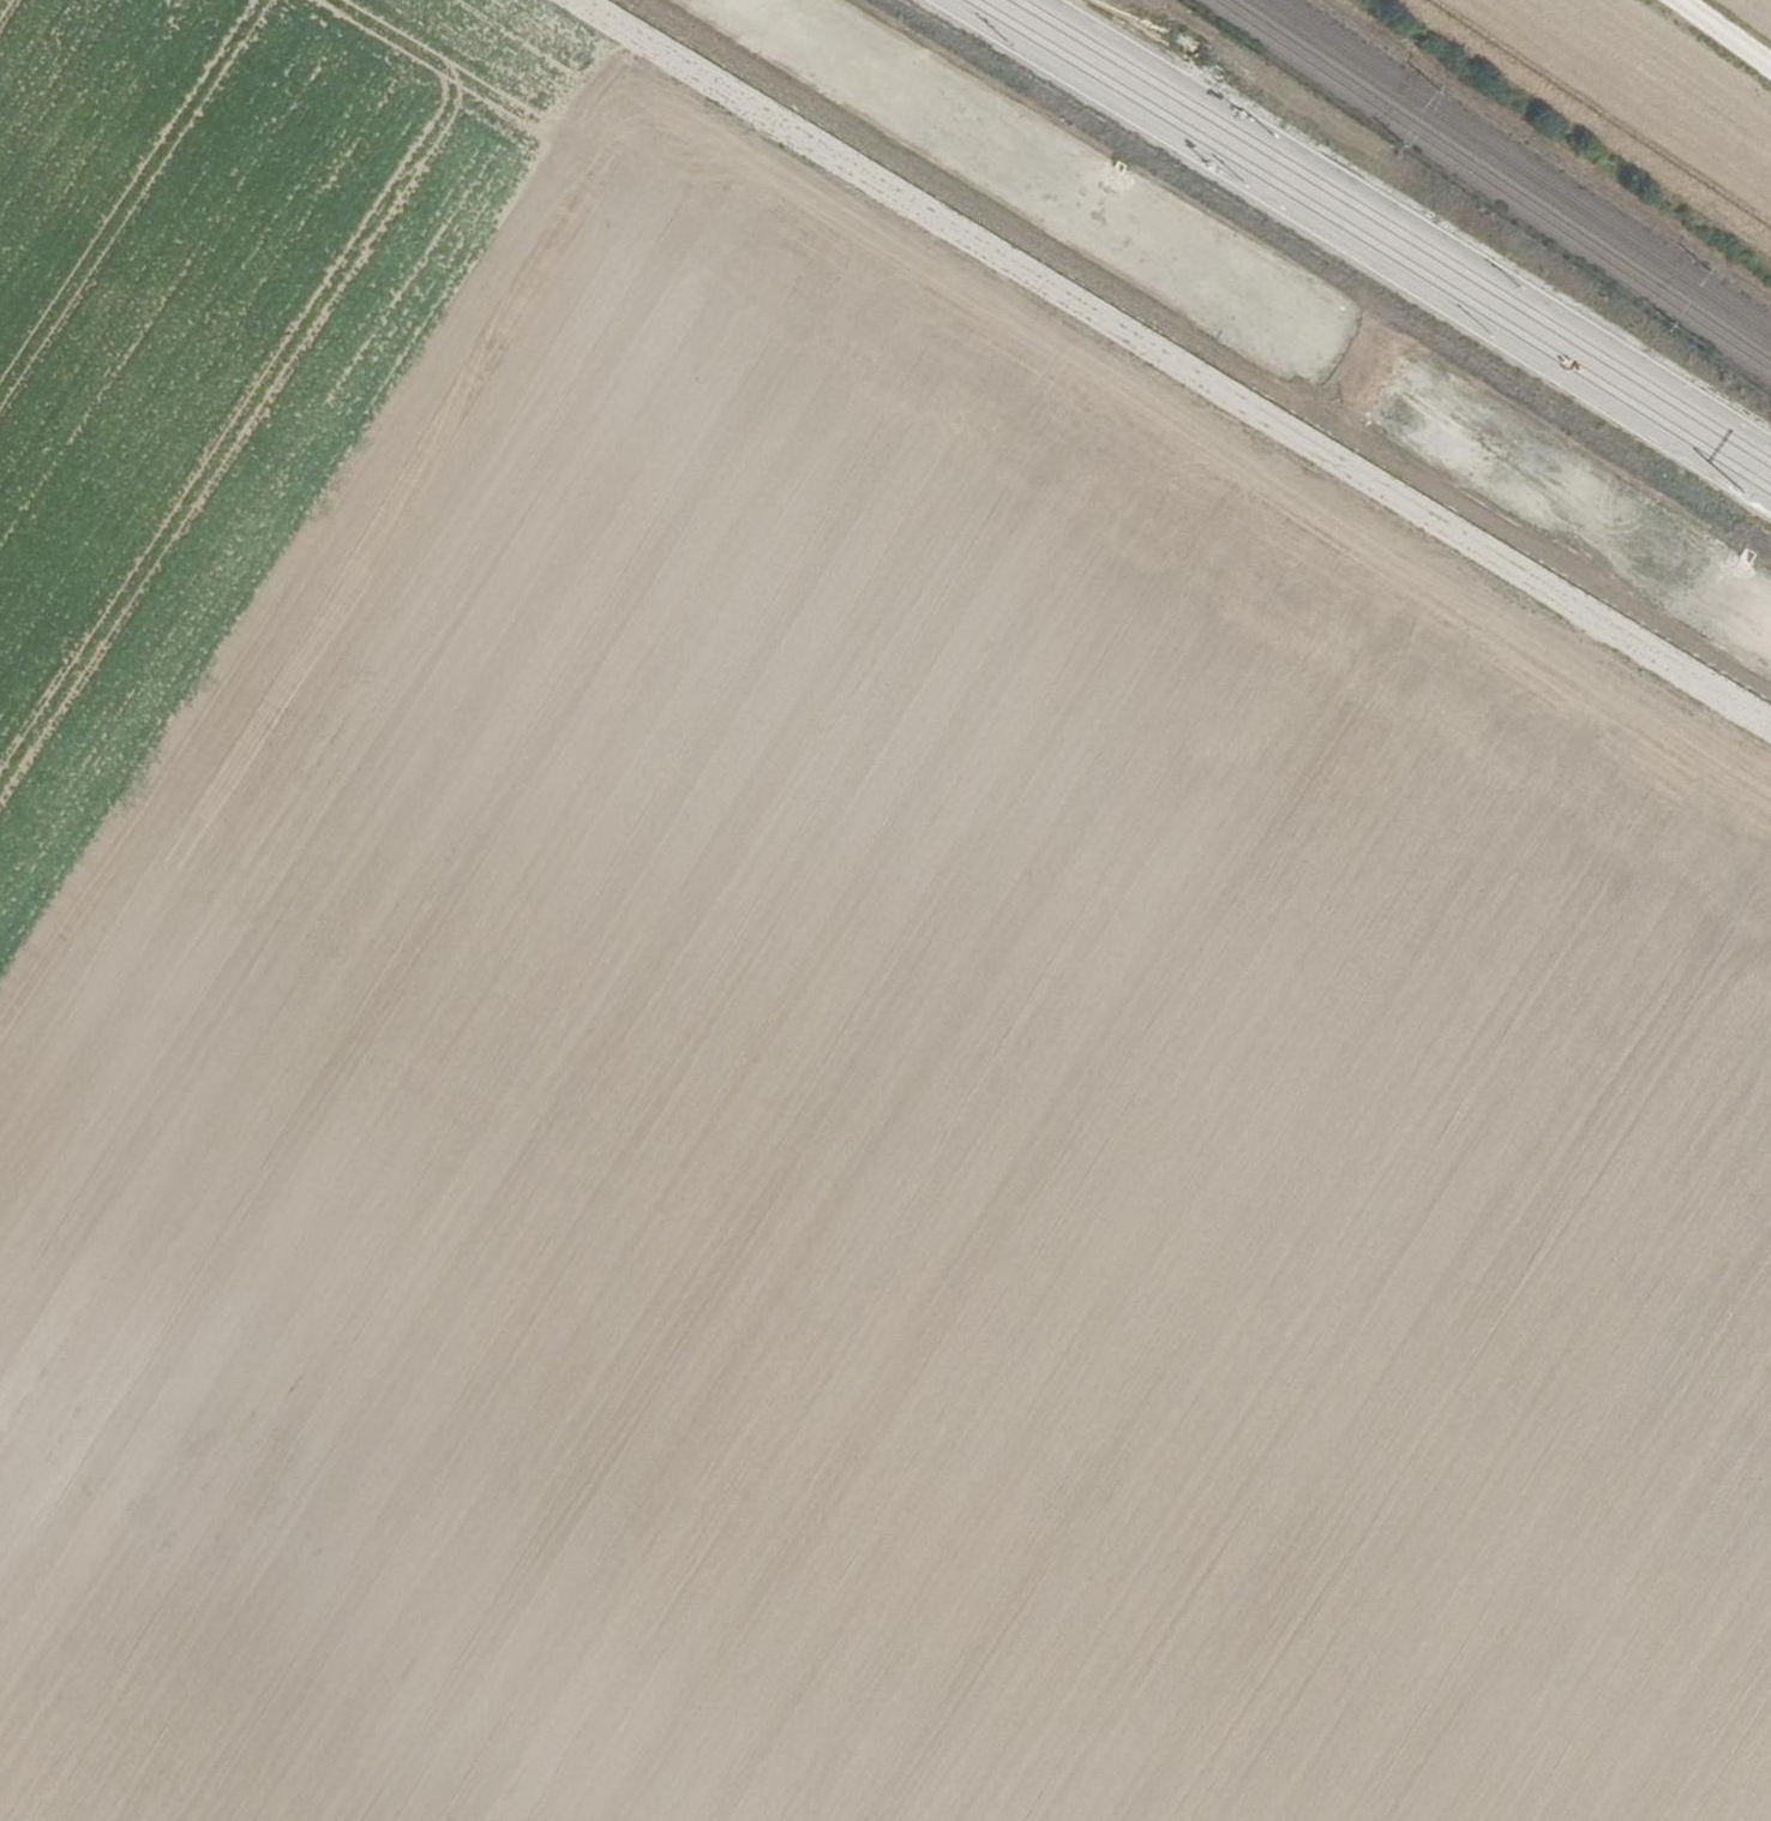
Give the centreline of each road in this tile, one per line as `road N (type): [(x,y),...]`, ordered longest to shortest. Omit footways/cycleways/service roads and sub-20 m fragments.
road 1 (track): [(1770,719),(580,0)]
road 2 (track): [(1659,0),(1770,75)]

